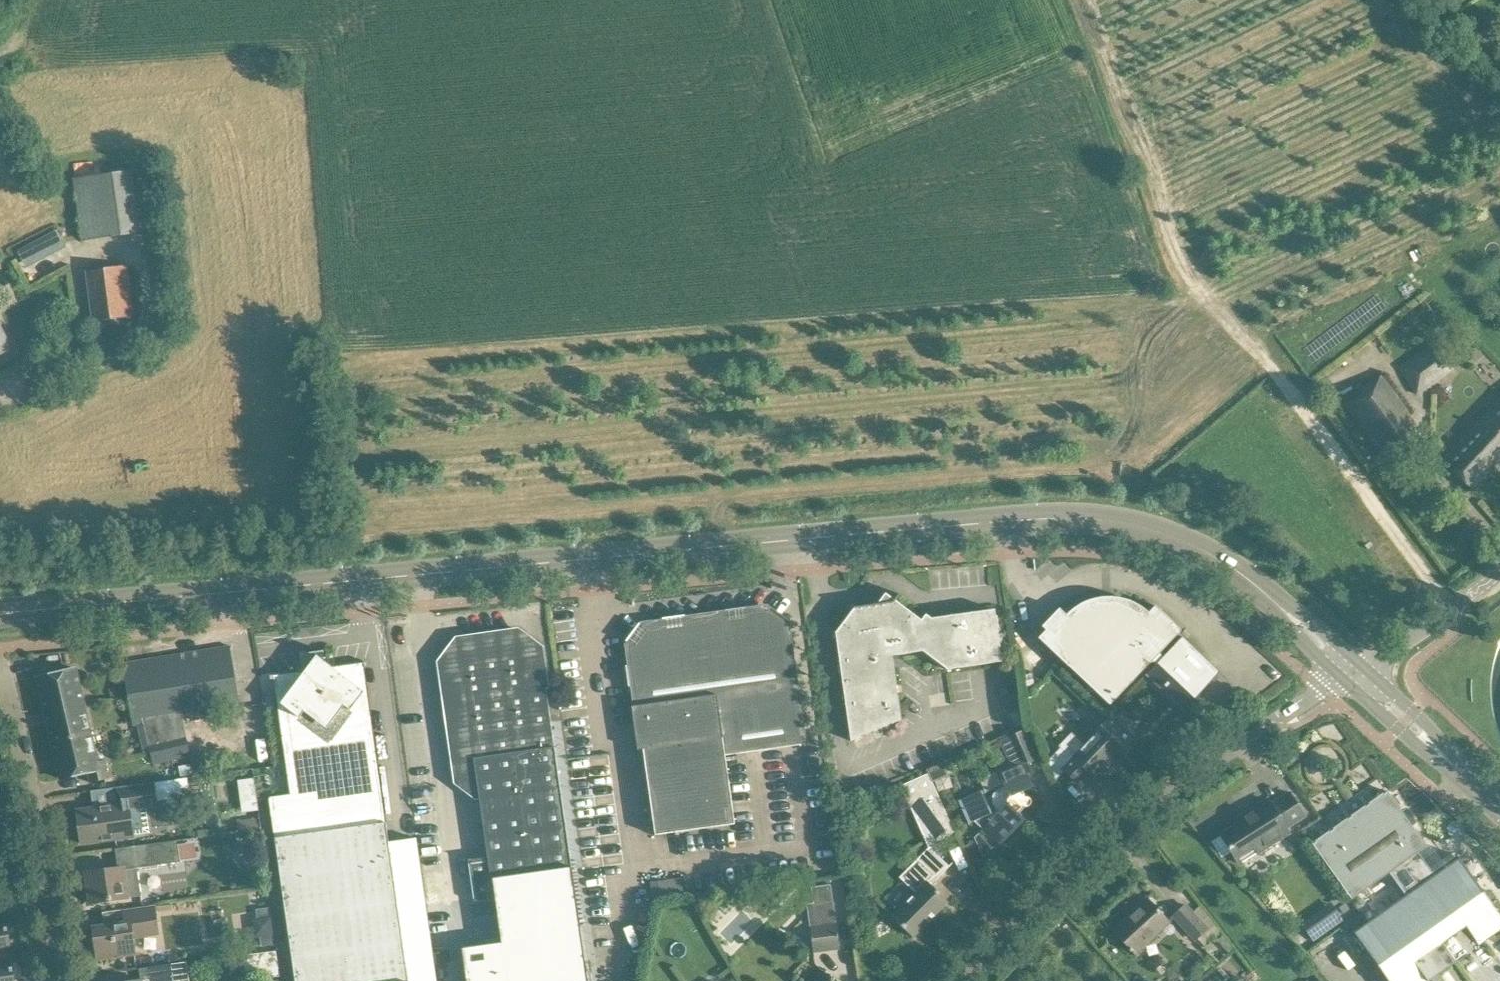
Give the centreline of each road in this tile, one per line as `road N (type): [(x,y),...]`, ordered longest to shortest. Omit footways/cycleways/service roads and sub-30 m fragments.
road 1 (secondary): [(30,611),(1057,522),(1140,528),(1212,557),(1269,601)]
road 2 (unclassified): [(966,980),(1090,854),(1171,788),(1344,682)]
road 3 (unclassified): [(59,980),(28,777),(0,664)]
road 4 (unclassified): [(1366,669),(1499,579)]
road 5 (secondary): [(1344,682),(1456,768)]
road 6 (secondary): [(1456,768),(1420,714),(1366,669)]
road 7 (secondary): [(1366,669),(1299,610),(1269,601)]

